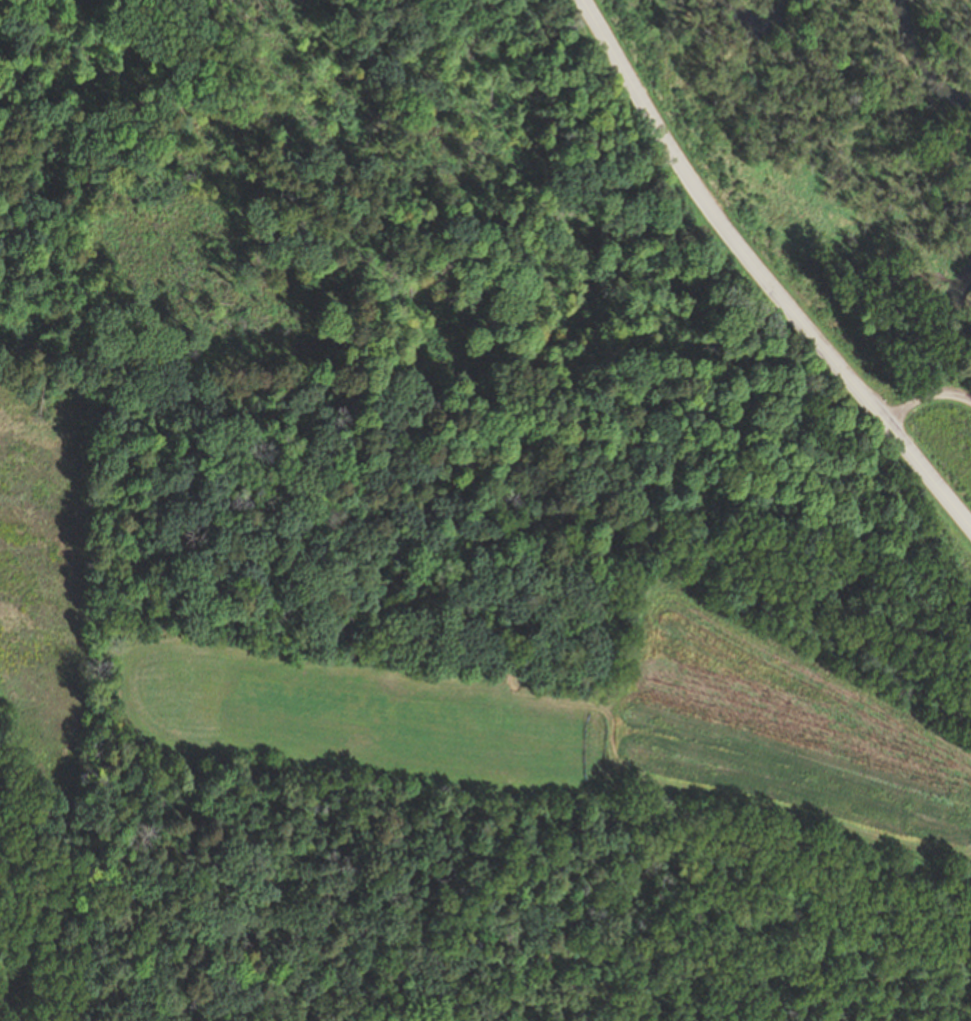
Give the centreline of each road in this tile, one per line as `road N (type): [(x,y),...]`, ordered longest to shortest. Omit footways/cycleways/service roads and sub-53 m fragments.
road 1 (secondary): [(970,532),(743,256),(577,0)]

